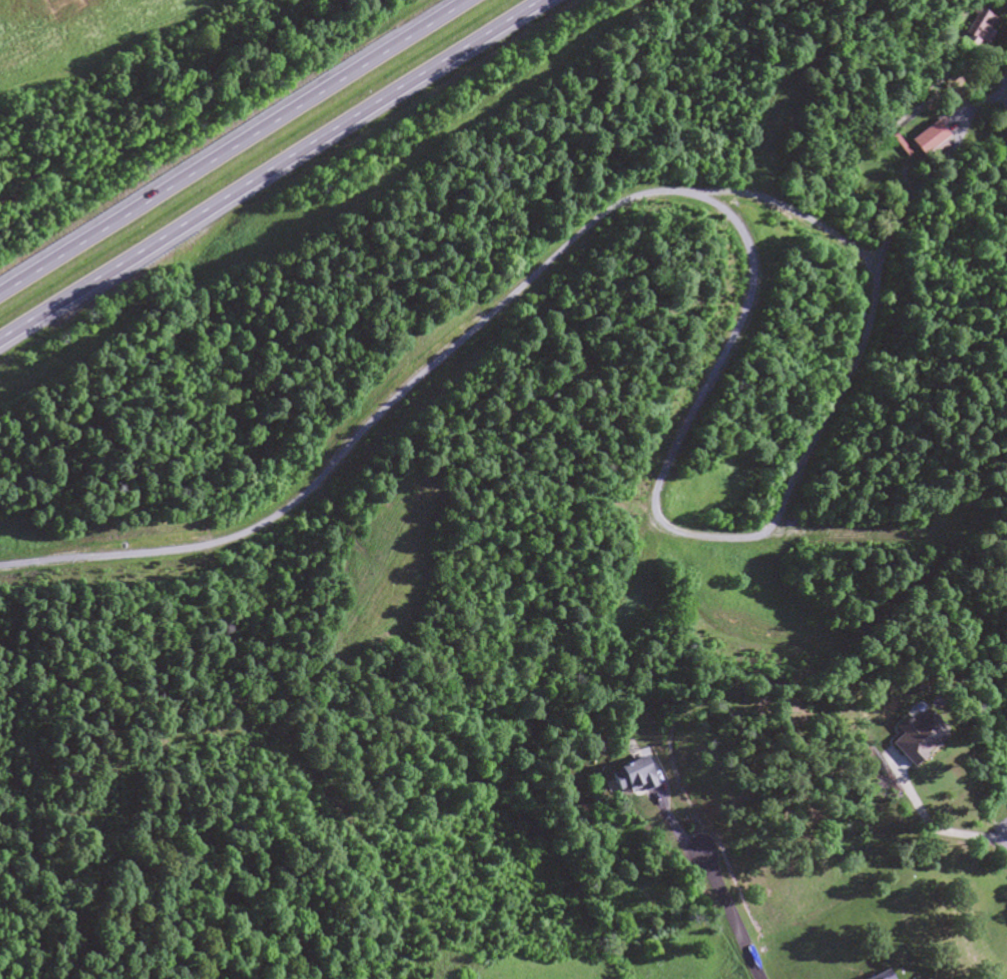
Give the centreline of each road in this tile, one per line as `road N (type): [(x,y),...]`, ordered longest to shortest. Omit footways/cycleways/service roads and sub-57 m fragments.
road 1 (primary): [(0,342),(545,0)]
road 2 (primary): [(467,0),(0,293)]
road 3 (residential): [(762,978),(701,849)]

